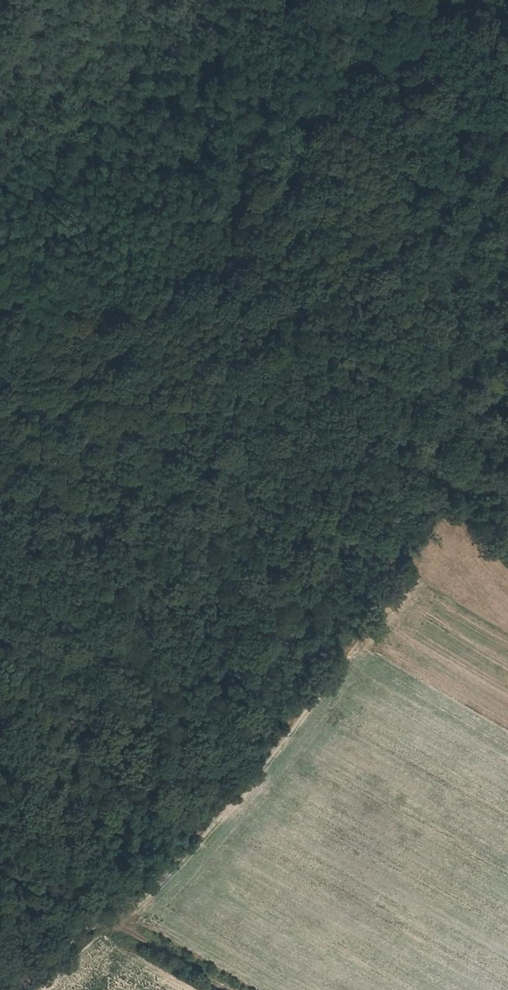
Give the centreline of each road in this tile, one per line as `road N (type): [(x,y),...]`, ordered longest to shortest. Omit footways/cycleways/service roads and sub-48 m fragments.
road 1 (track): [(15,989),(104,921),(111,899),(230,772),(427,508),(507,377)]
road 2 (track): [(507,328),(424,55),(440,10)]
road 3 (track): [(227,989),(104,921)]

